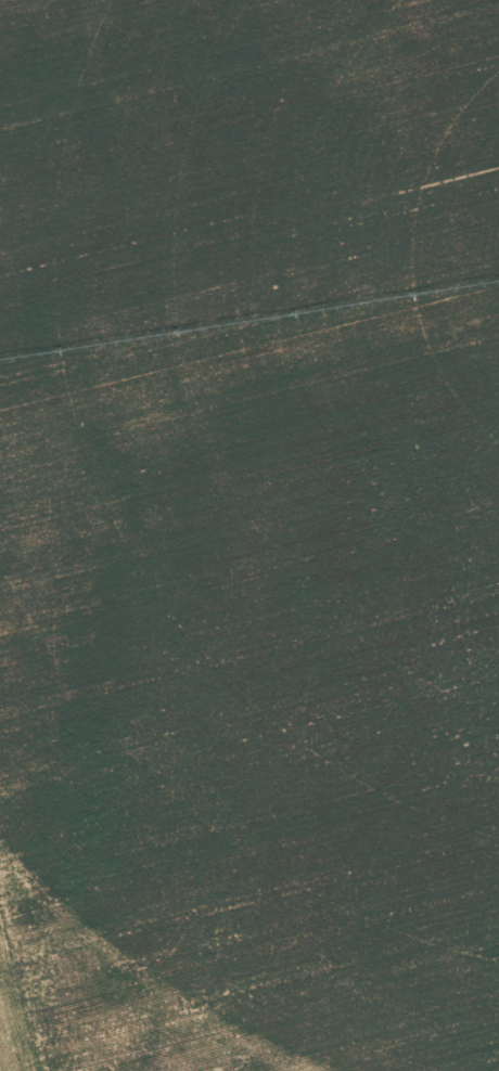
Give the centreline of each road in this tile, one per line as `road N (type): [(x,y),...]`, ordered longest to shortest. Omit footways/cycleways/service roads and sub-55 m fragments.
road 1 (residential): [(0,841),(67,1032),(103,1048),(498,945)]

